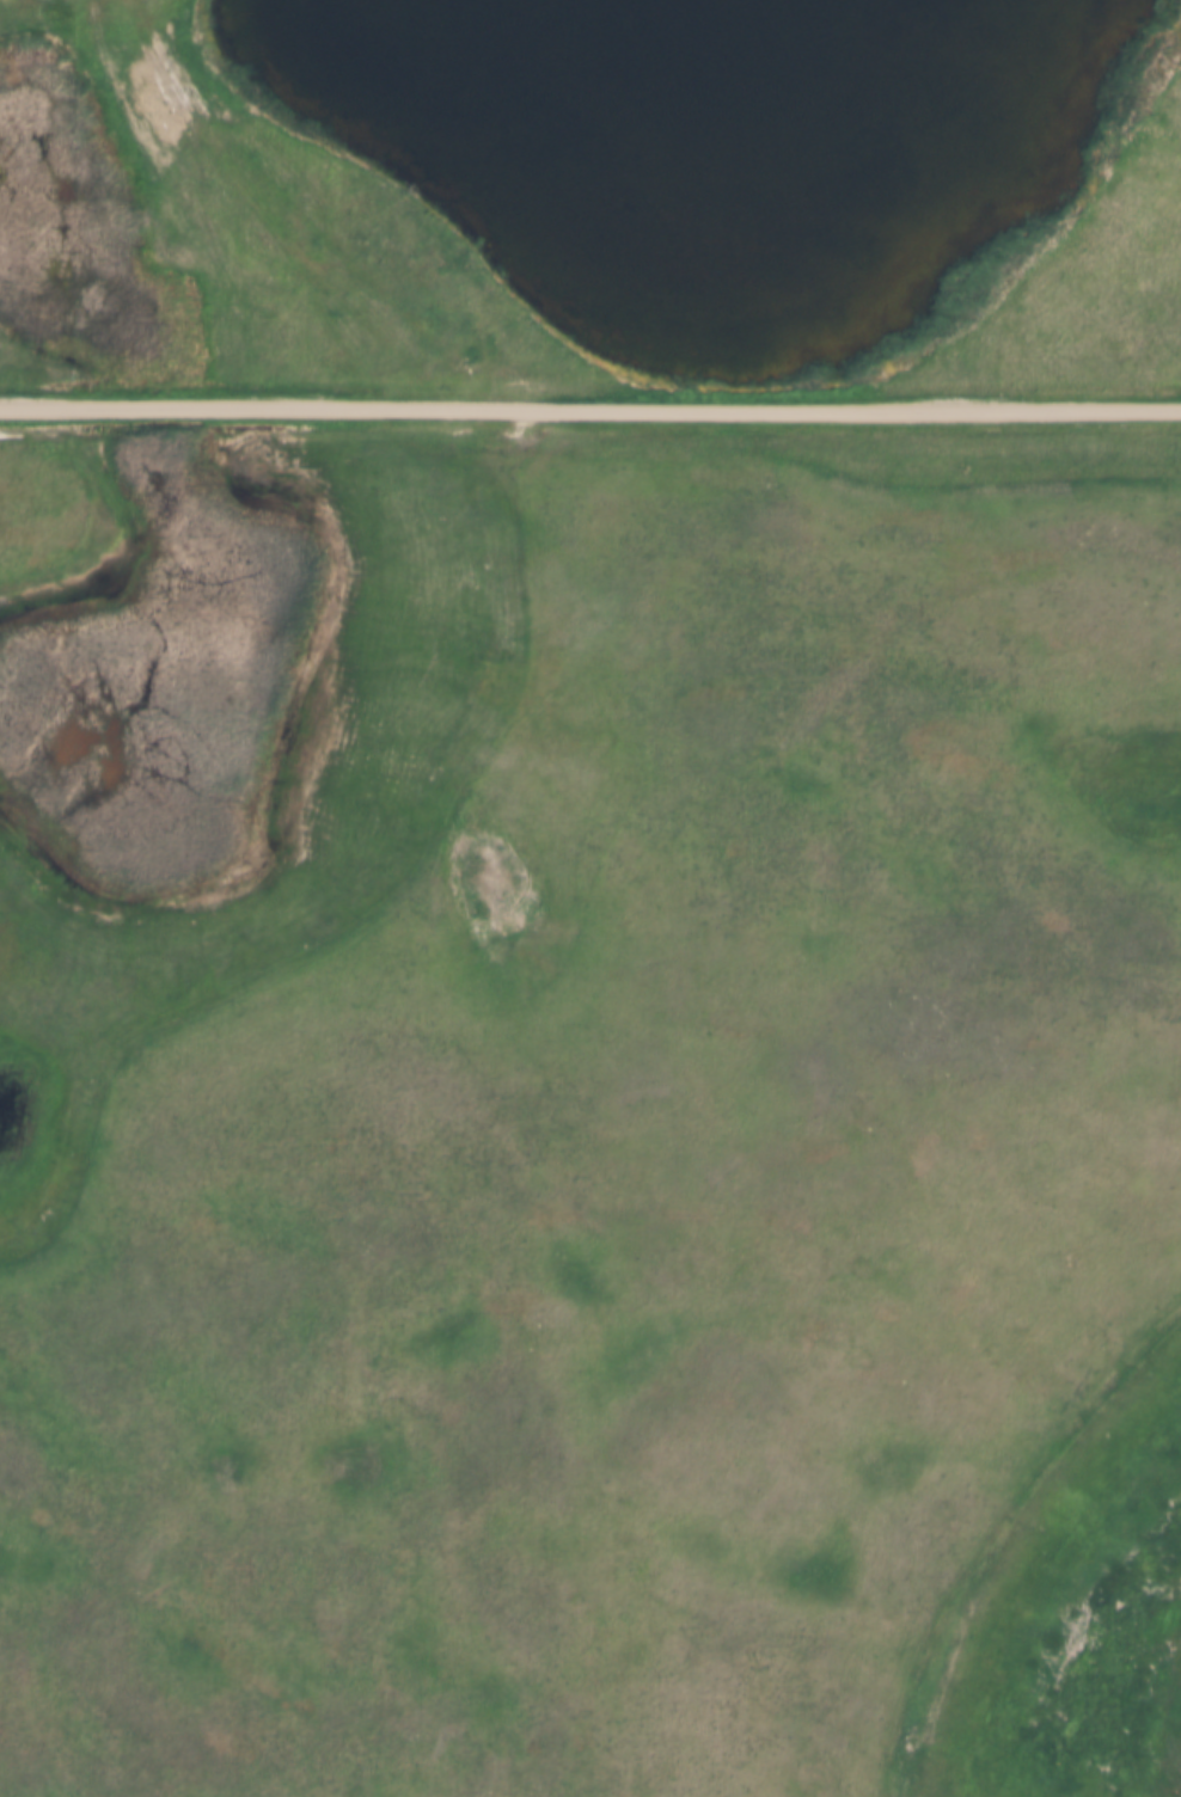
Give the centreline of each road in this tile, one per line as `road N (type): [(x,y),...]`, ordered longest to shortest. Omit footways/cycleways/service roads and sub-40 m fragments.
road 1 (residential): [(1180,409),(0,406)]

